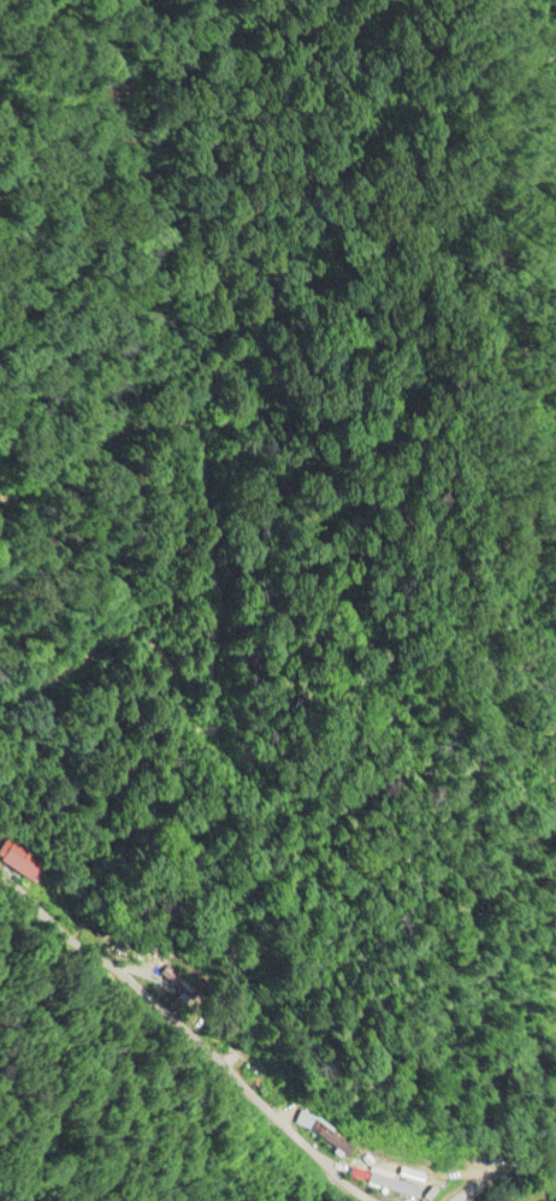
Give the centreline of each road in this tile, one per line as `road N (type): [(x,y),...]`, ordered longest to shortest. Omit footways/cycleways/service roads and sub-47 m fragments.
road 1 (residential): [(252,1200),(165,1108),(0,976)]
road 2 (residential): [(351,1200),(555,1124)]

